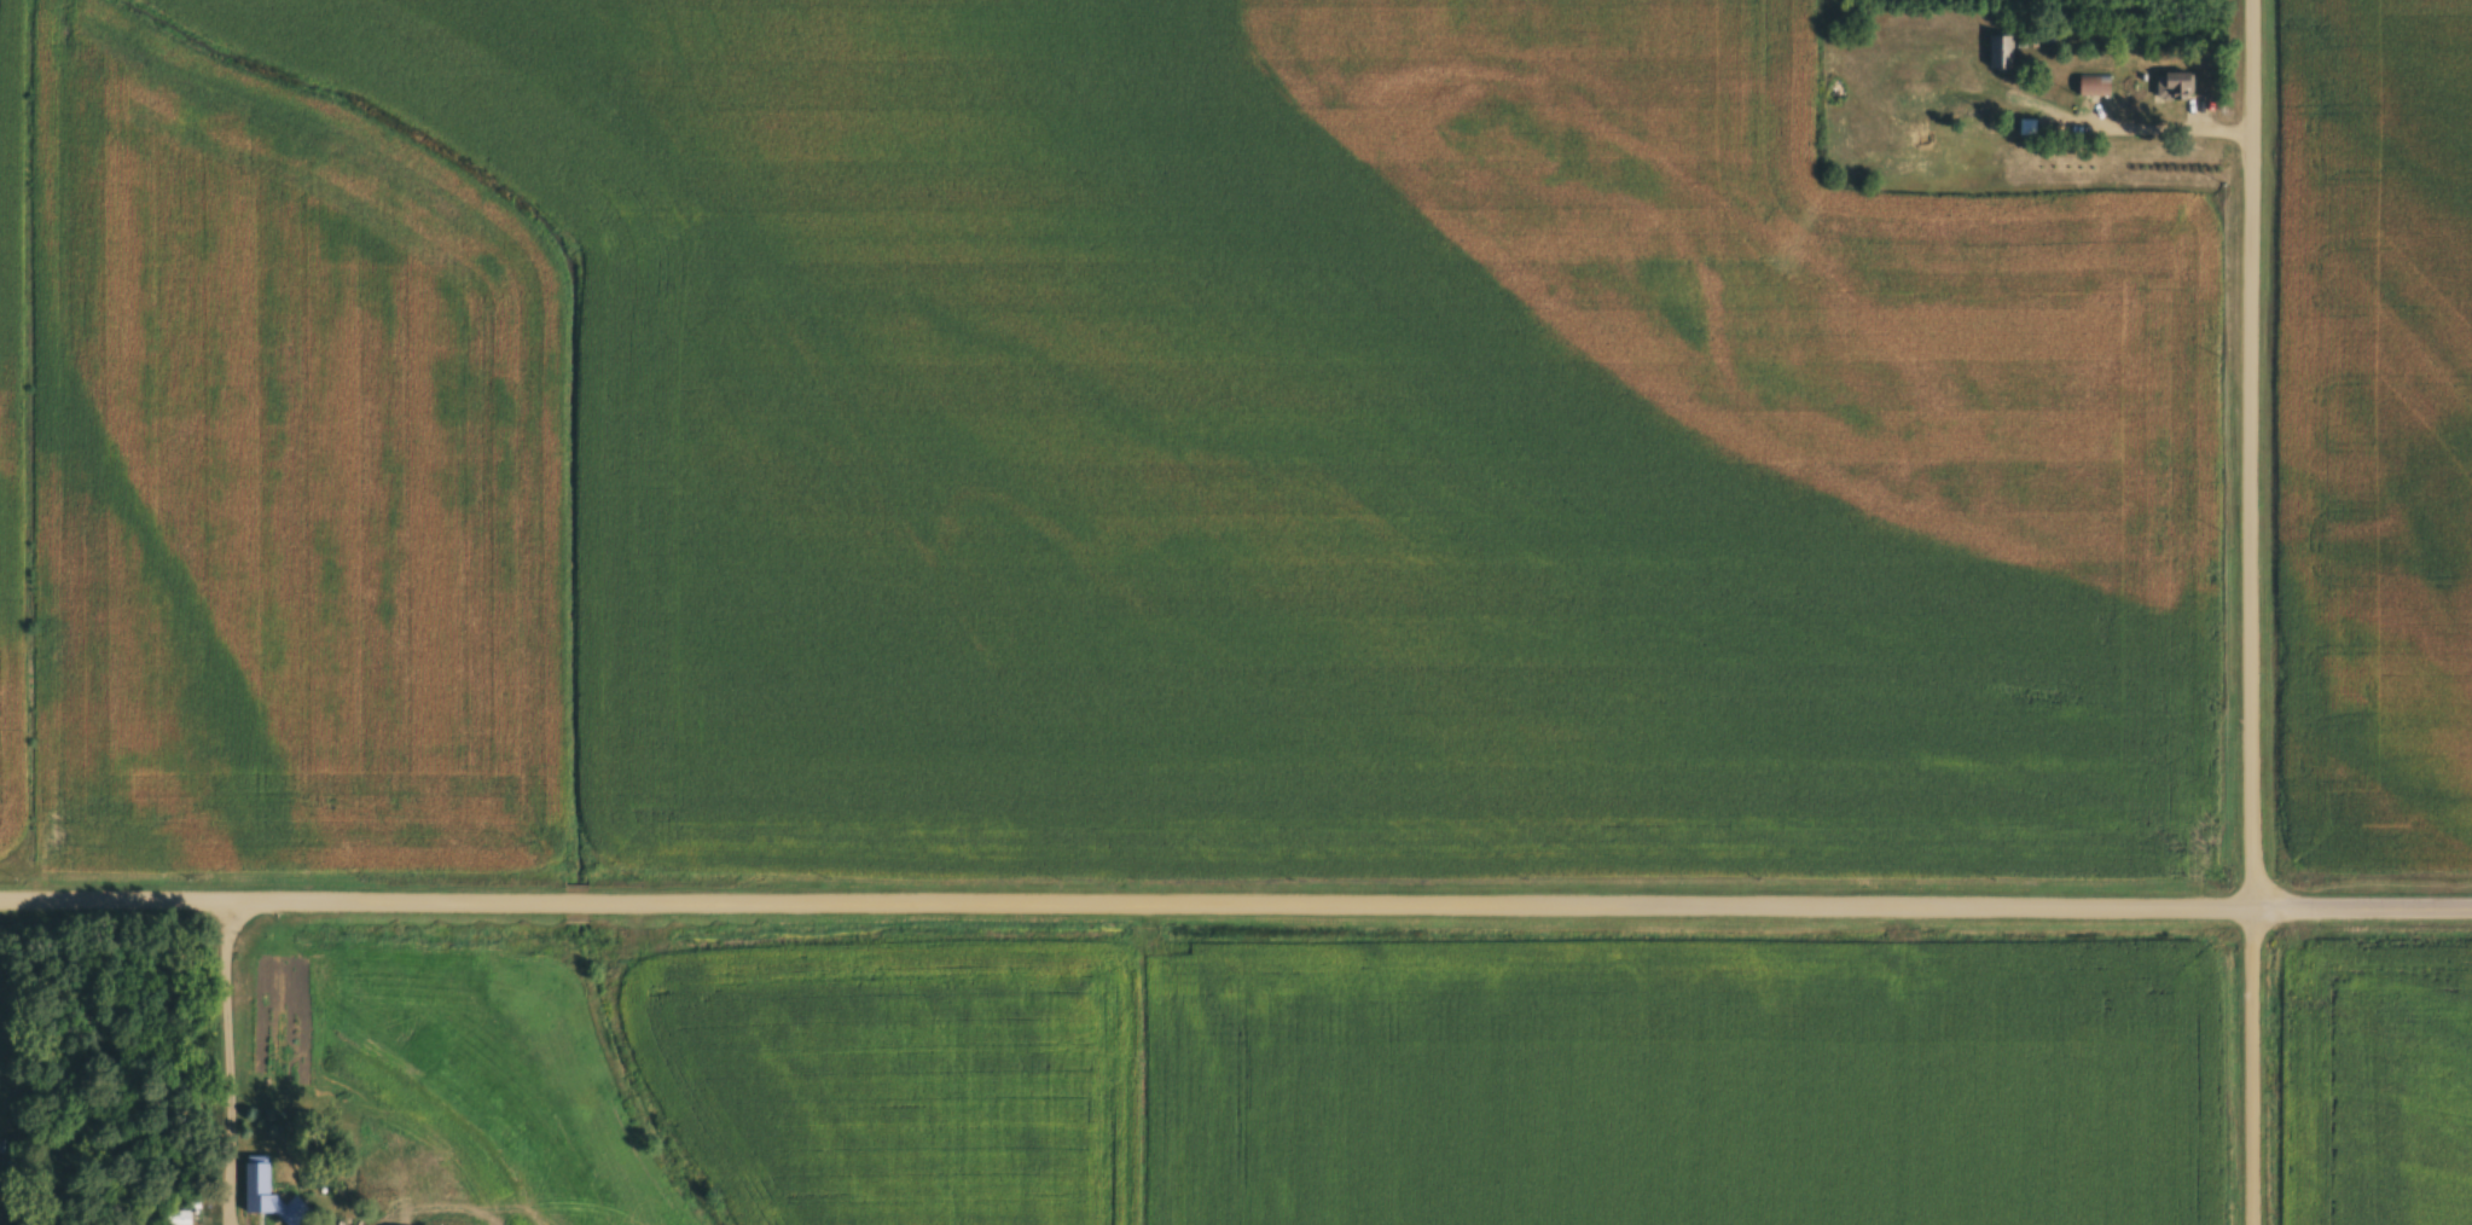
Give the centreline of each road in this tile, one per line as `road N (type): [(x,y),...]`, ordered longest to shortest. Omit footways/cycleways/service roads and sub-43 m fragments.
road 1 (residential): [(0,901),(2256,906)]
road 2 (residential): [(2254,1224),(2250,0)]
road 3 (residential): [(2256,906),(2471,906)]

